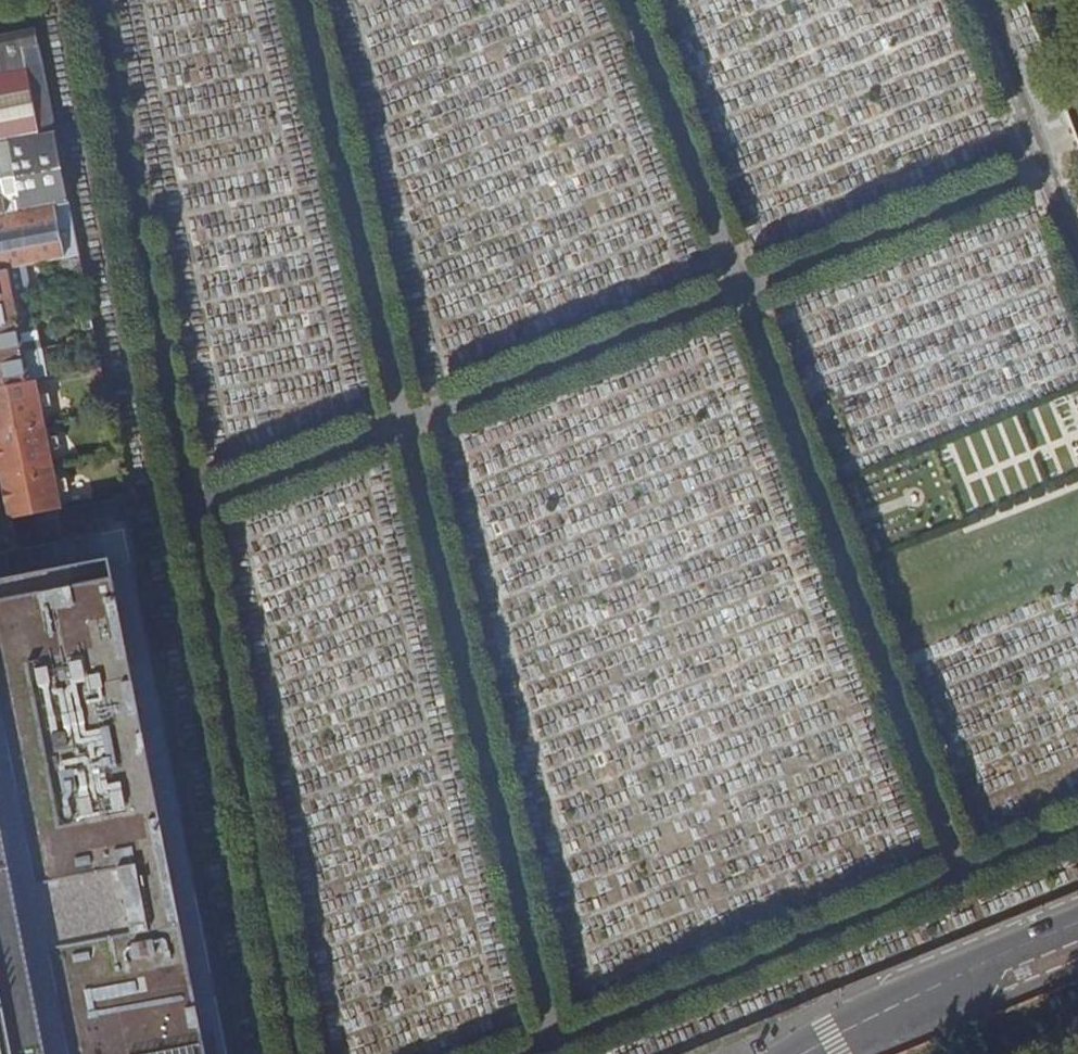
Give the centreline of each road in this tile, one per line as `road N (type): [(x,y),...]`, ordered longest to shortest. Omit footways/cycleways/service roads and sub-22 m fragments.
road 1 (secondary): [(1077,927),(847,1026),(803,1053)]

